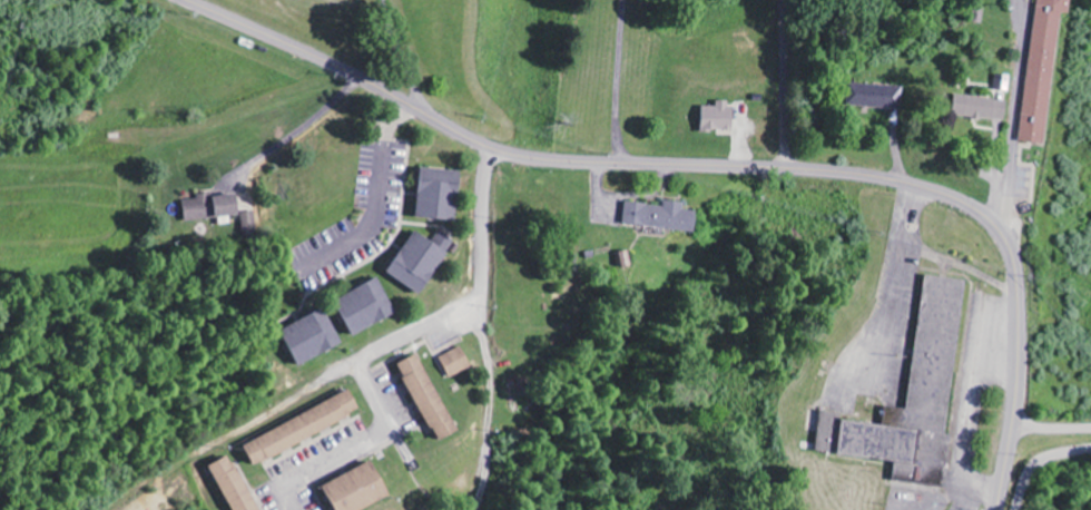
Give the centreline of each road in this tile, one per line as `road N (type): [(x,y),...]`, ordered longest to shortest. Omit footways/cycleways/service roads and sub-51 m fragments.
road 1 (tertiary): [(997,509),(1014,390),(1016,292),(1006,247),(980,213),(927,188),(864,175),(504,153),(185,0)]

